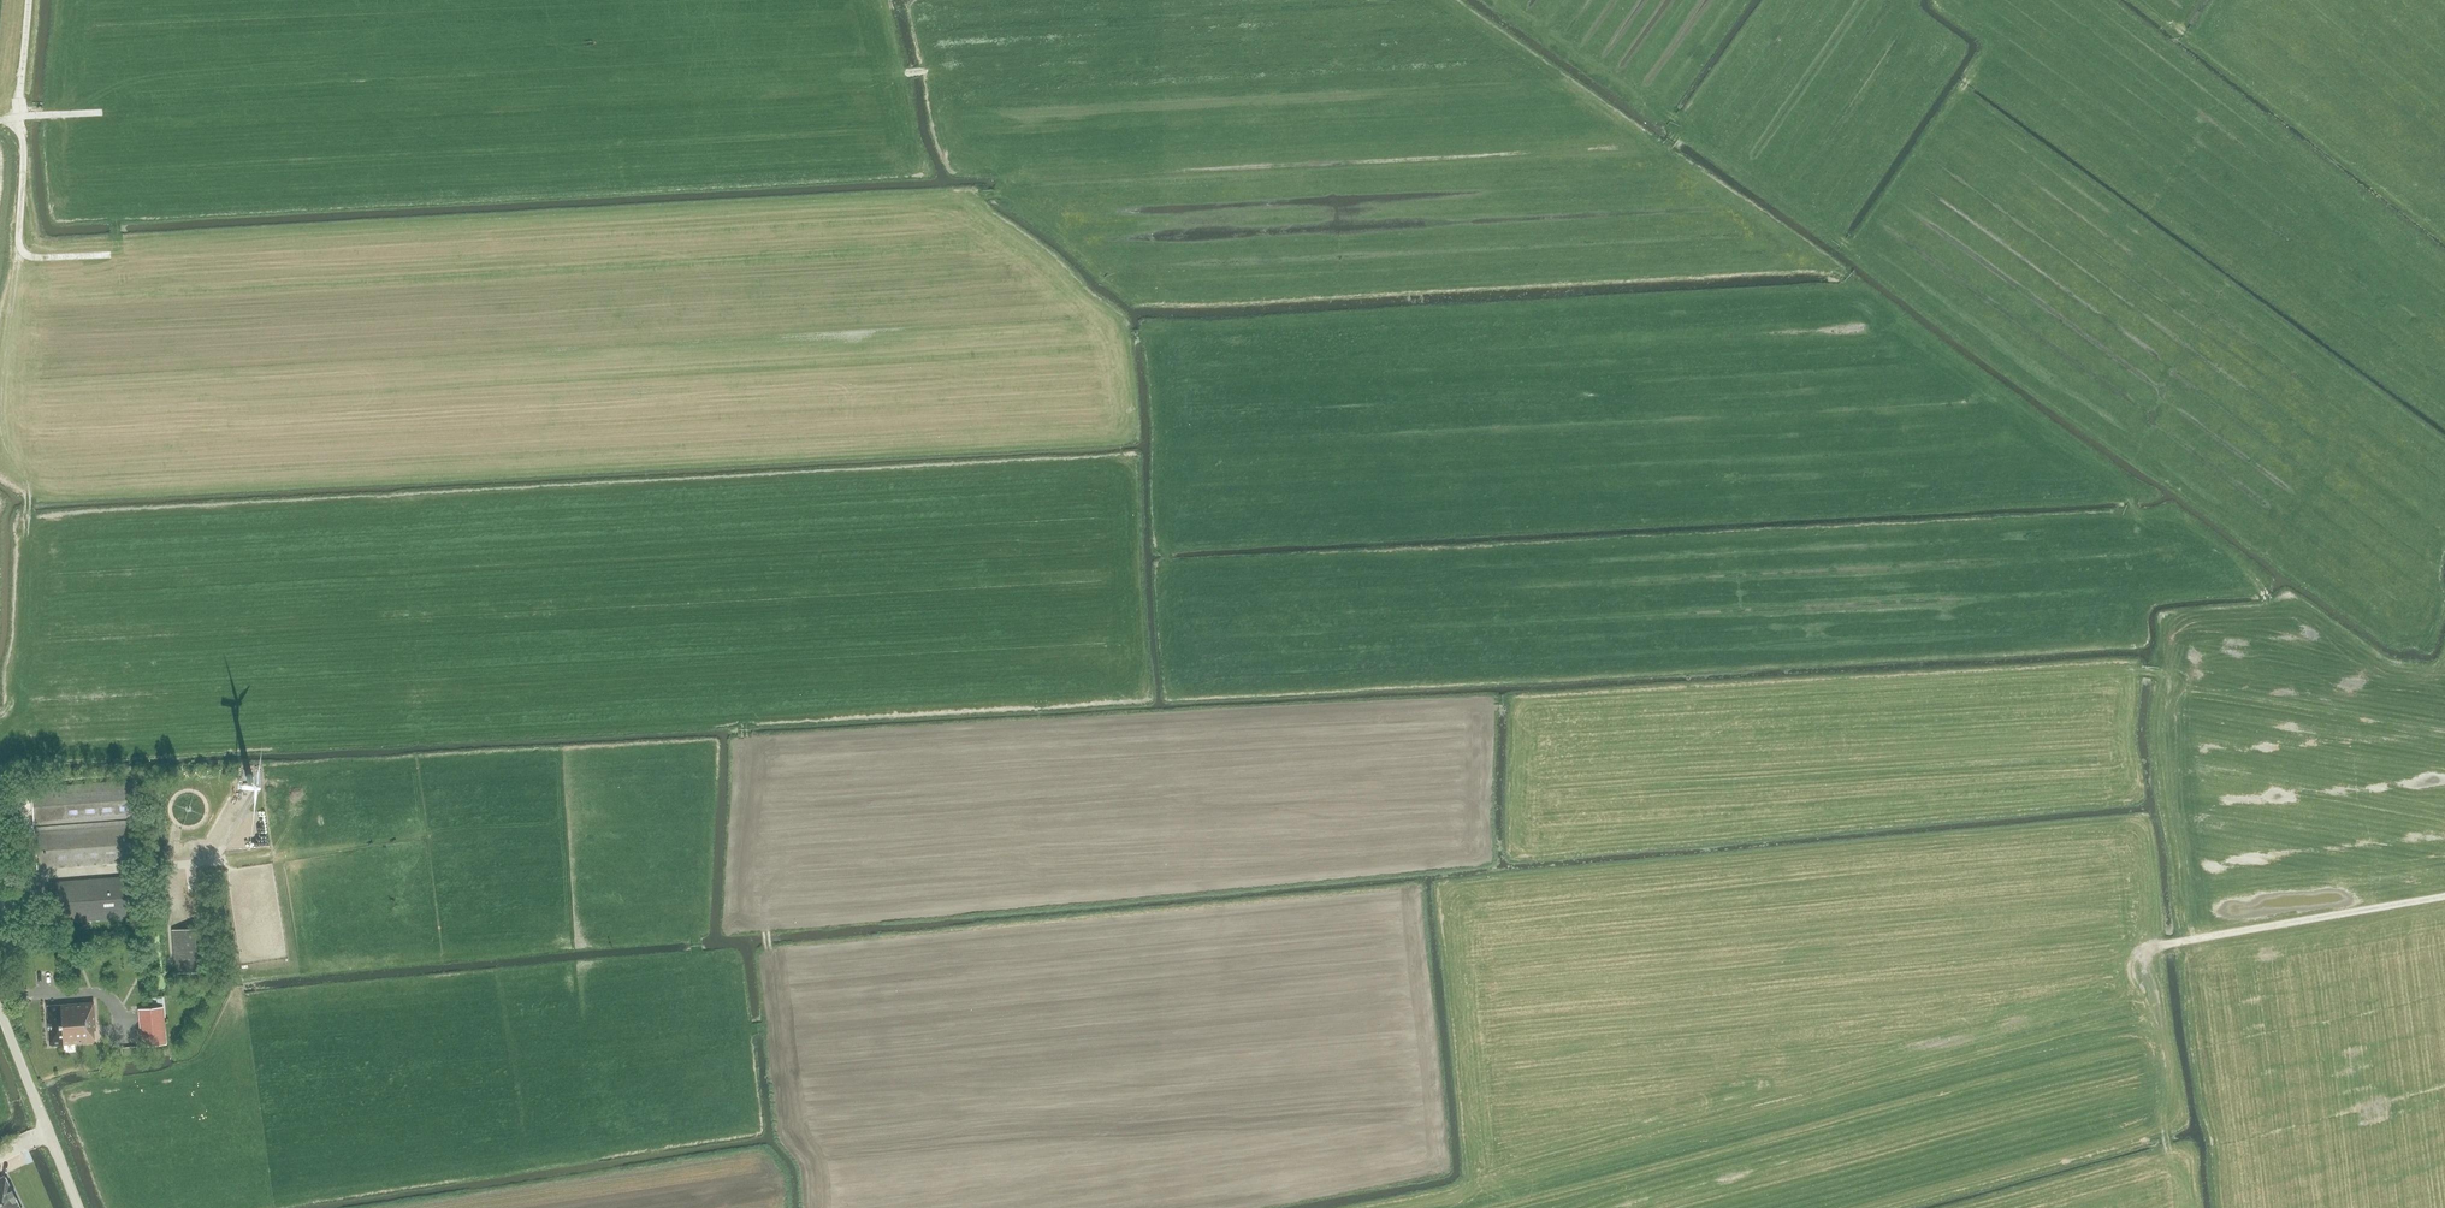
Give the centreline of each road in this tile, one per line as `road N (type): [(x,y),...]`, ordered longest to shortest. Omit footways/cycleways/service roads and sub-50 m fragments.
road 1 (track): [(2179,1207),(2165,1130),(2167,1089),(2136,978),(2142,950),(2444,896)]
road 2 (track): [(0,410),(26,483),(29,515),(16,697),(0,716)]
road 3 (tertiary): [(79,1207),(0,1008)]
road 4 (track): [(101,113),(19,116),(19,248)]
road 5 (track): [(19,248),(0,397)]
road 6 (track): [(0,120),(19,116),(29,0)]

